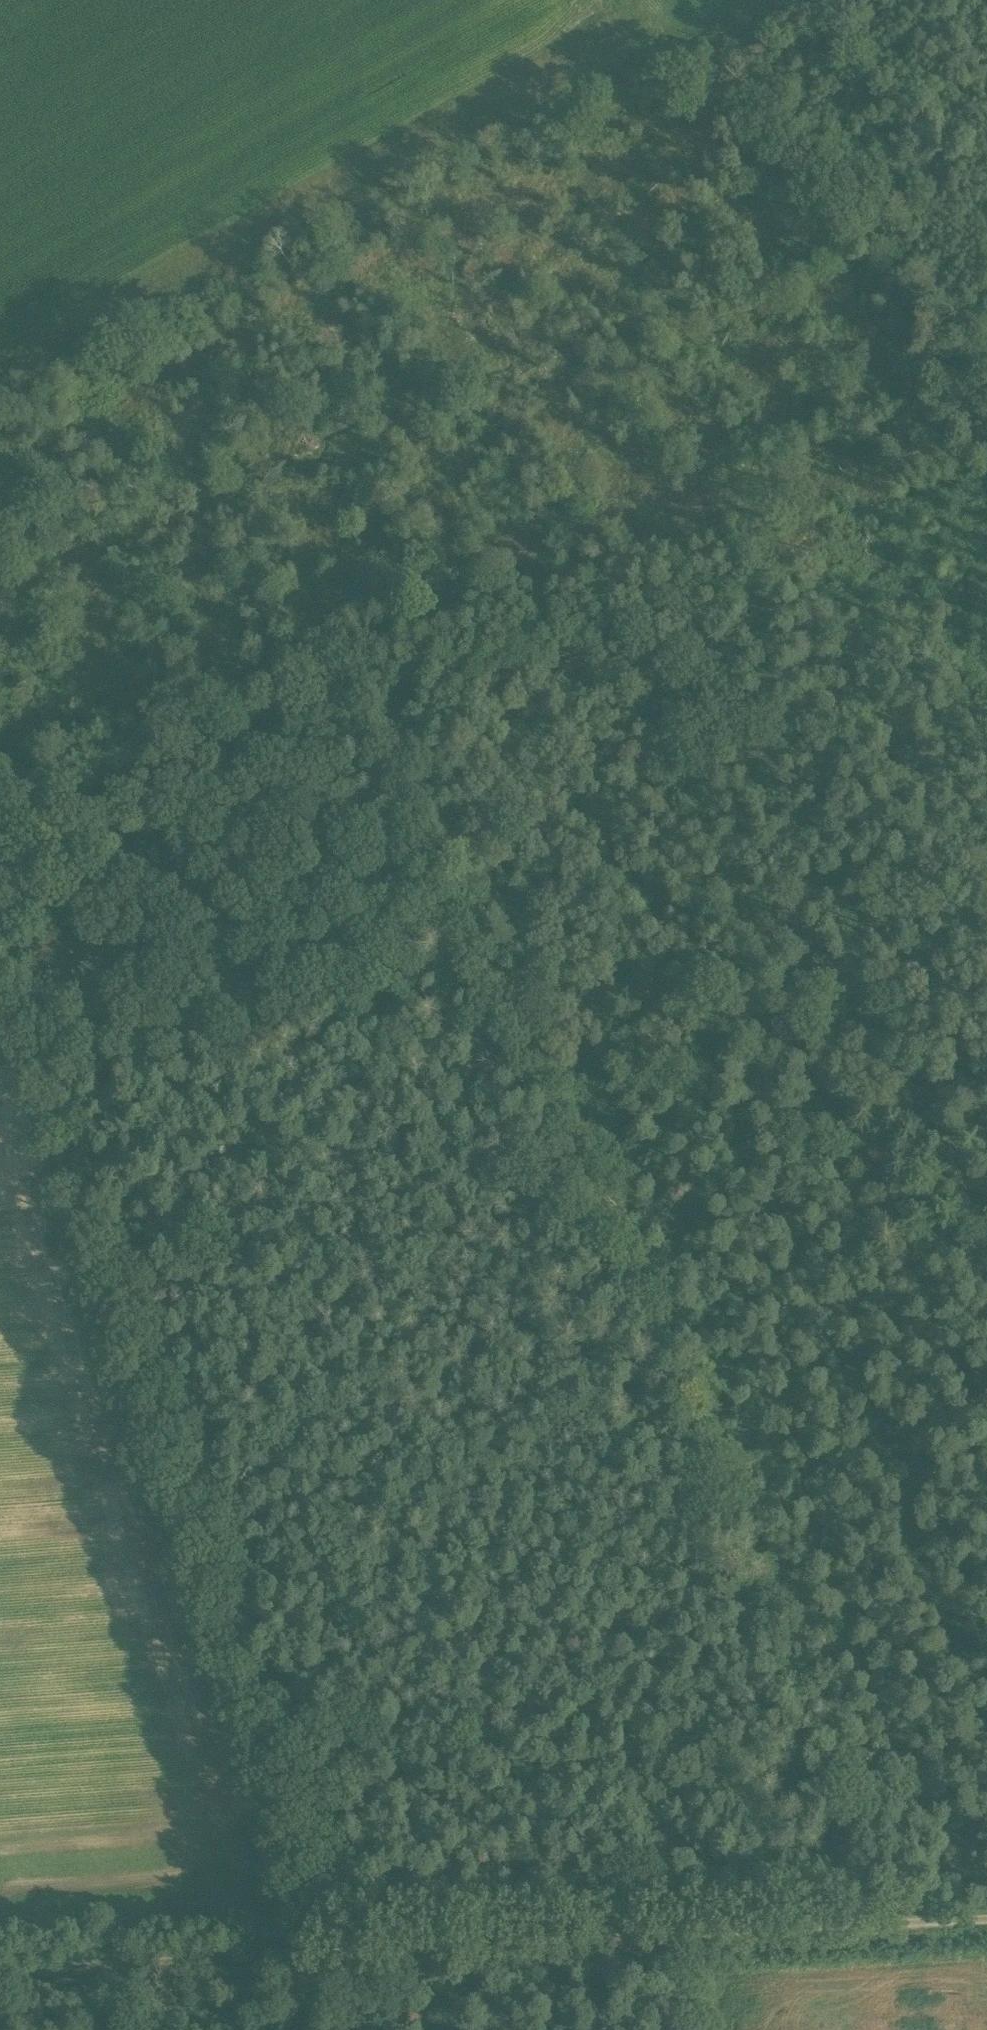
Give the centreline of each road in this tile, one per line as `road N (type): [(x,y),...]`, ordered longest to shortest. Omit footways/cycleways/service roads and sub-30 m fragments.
road 1 (track): [(986,1923),(0,1974)]

